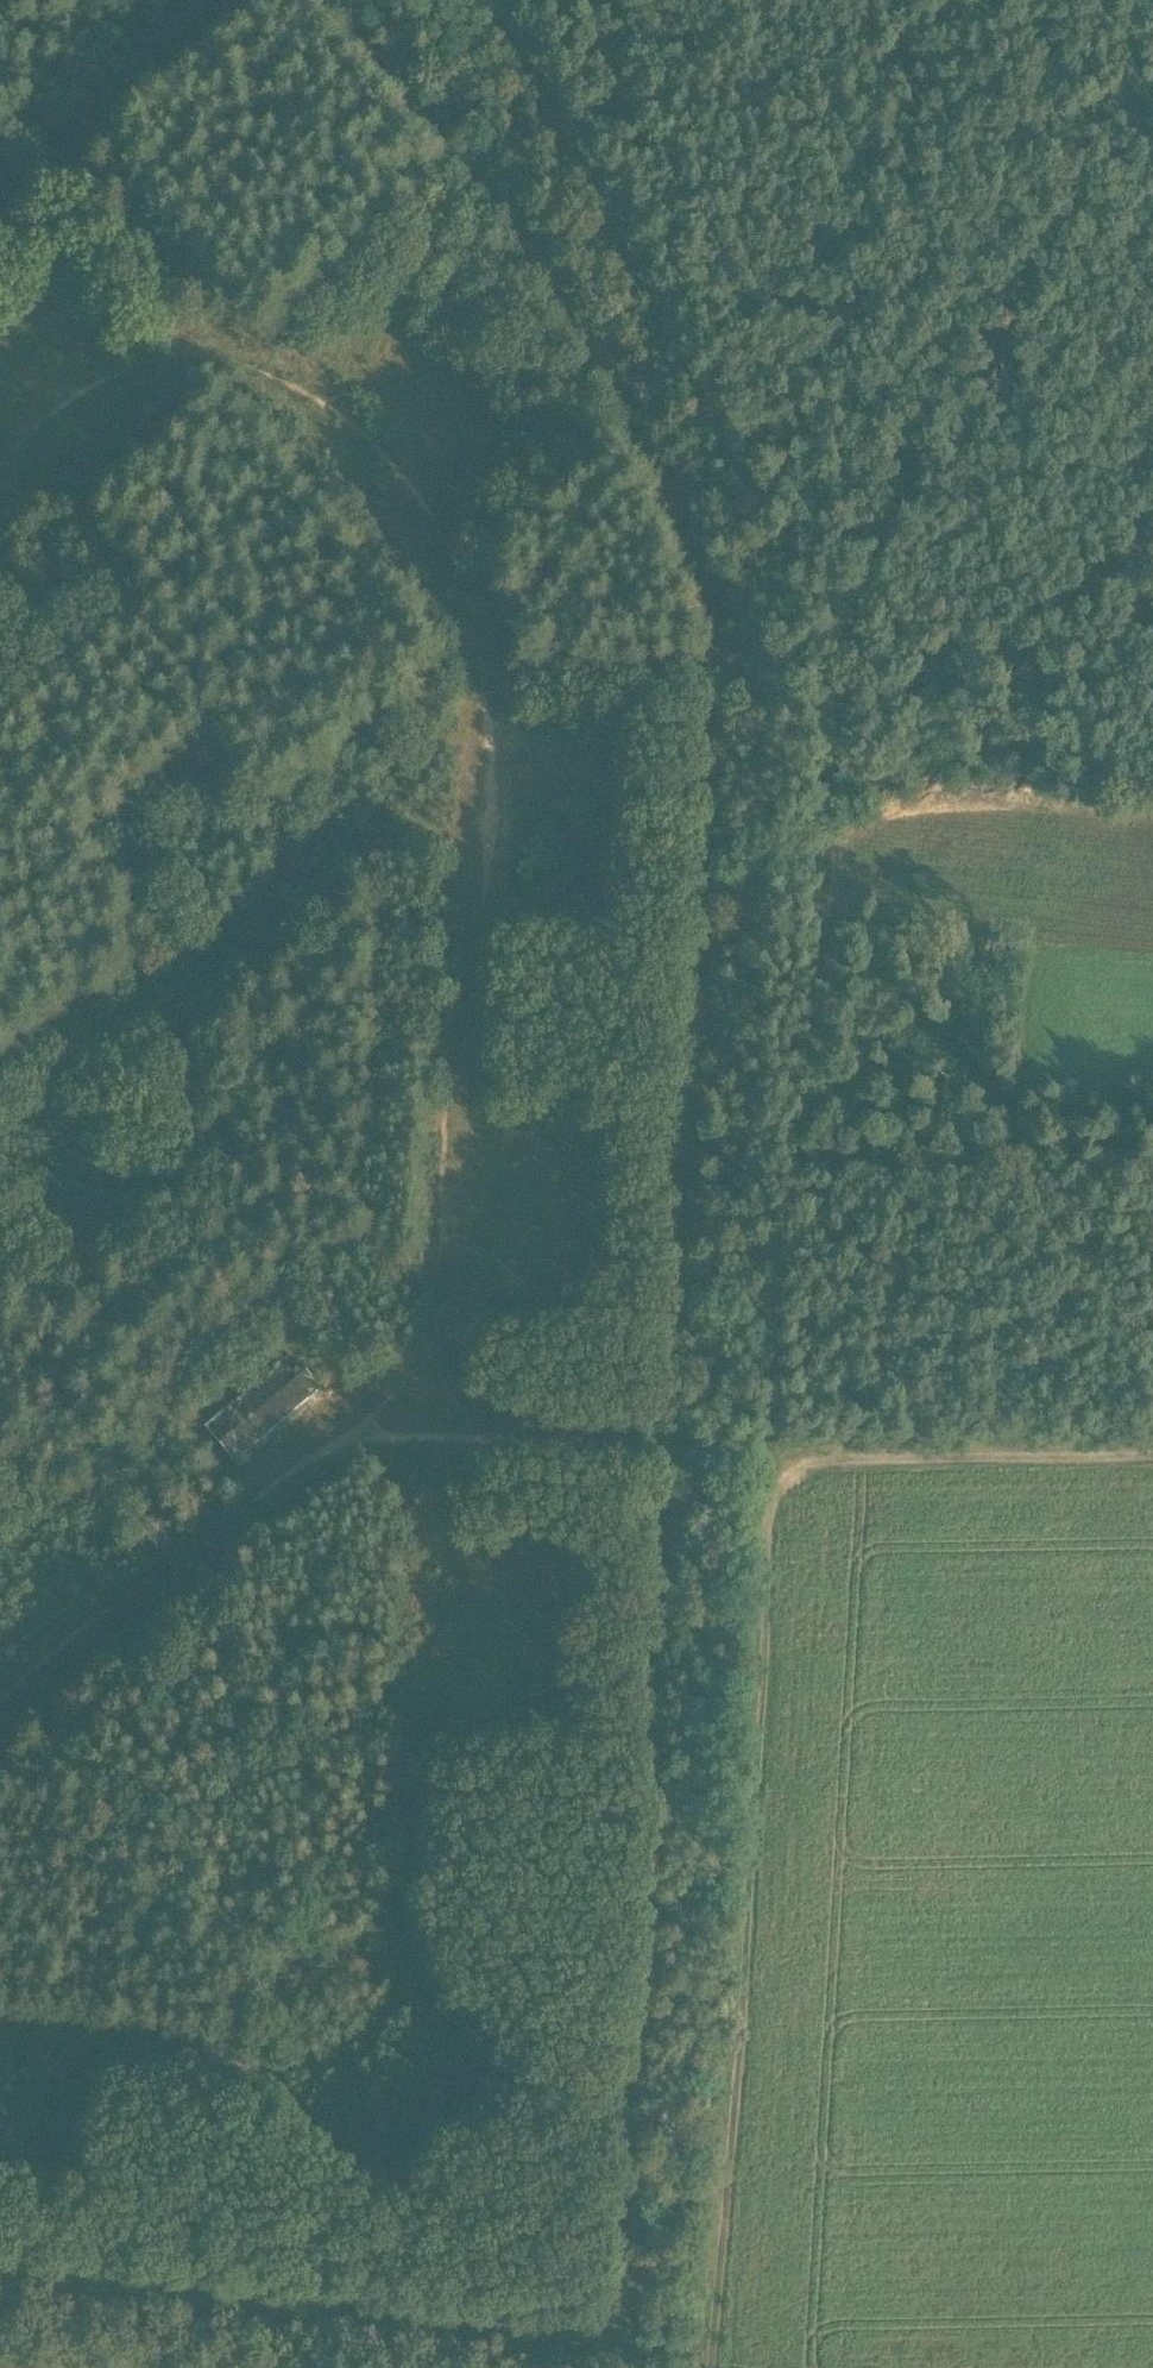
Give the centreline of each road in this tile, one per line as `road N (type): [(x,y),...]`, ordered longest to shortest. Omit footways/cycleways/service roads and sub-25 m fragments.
road 1 (track): [(0,1708),(331,1429),(758,1455),(827,679),(1064,0)]
road 2 (track): [(0,478),(130,362),(215,357),(322,394),(418,497),(464,601),(485,700),(435,1343),(331,1429)]
road 3 (track): [(1152,1450),(758,1455),(706,2367)]
road 4 (track): [(0,2024),(286,2058),(417,1981),(442,1538),(435,1343)]

